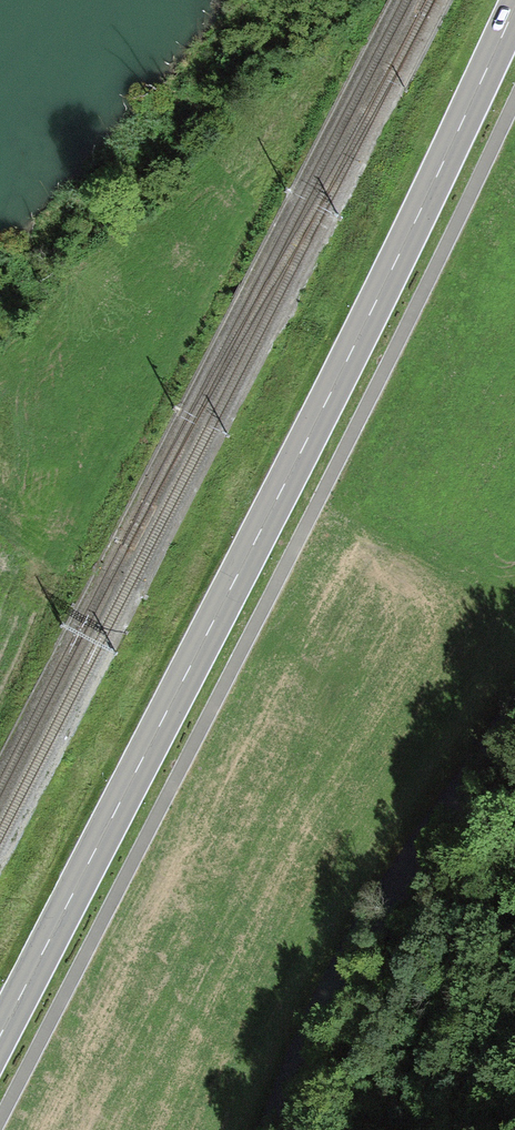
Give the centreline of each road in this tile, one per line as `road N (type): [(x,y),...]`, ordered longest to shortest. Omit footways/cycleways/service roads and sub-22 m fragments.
road 1 (primary): [(0,1035),(275,504),(514,6)]
road 2 (track): [(0,1118),(514,99)]

